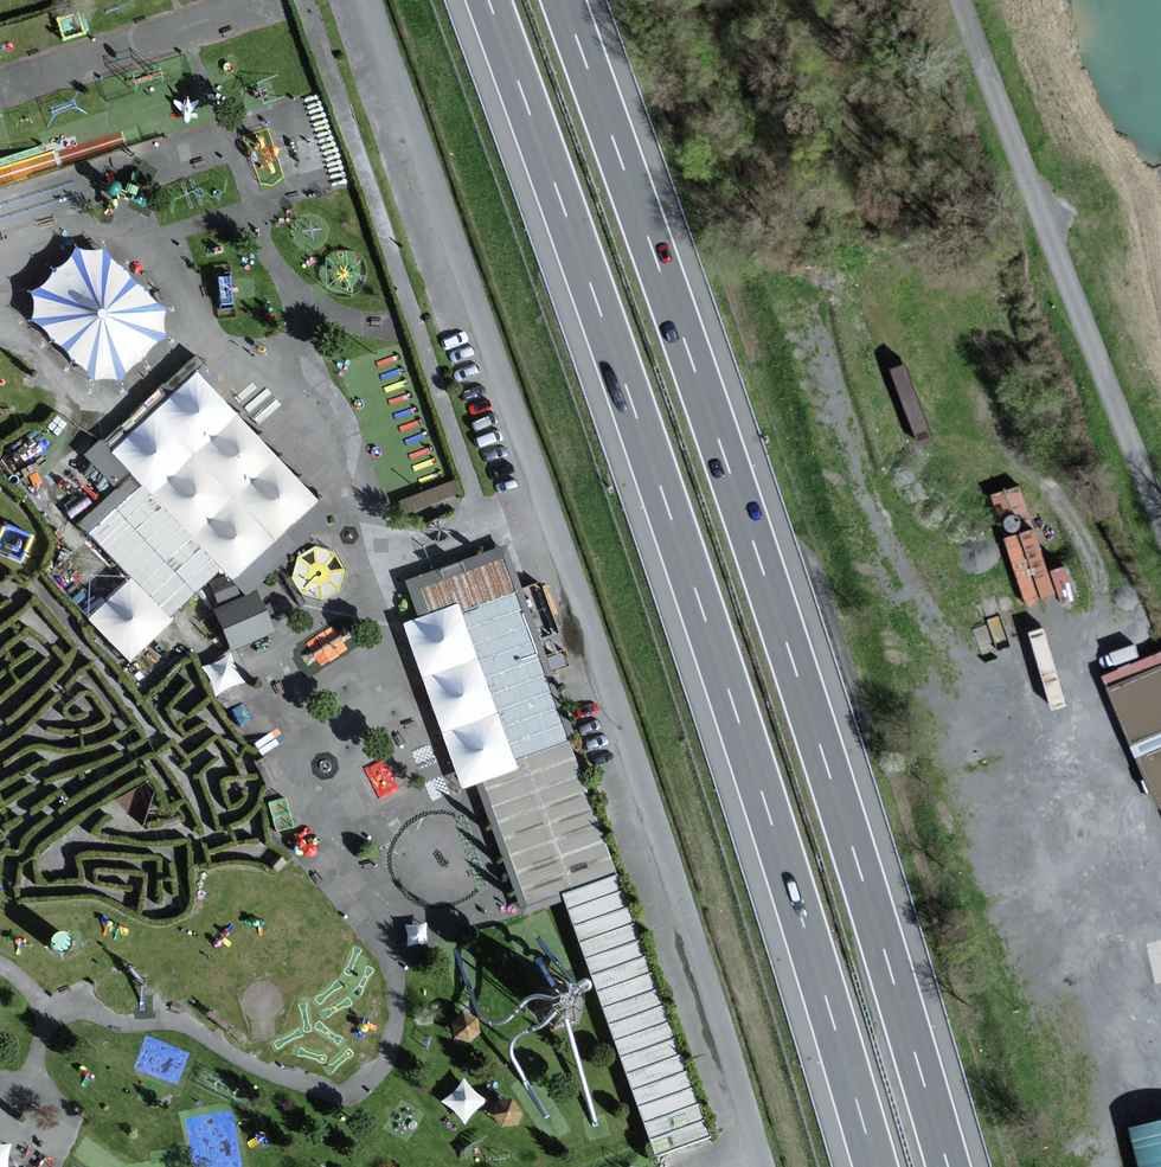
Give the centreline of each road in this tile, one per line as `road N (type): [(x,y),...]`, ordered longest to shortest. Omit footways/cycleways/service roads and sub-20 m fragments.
road 1 (unclassified): [(762,1166),(662,846),(369,0)]
road 2 (motorway): [(488,0),(733,705),(874,1166)]
road 3 (motorway): [(949,1166),(729,467),(564,0)]
road 4 (unclassified): [(956,0),(1160,511)]
road 5 (track): [(1160,893),(1068,670),(1095,627),(1097,599),(1073,517)]

